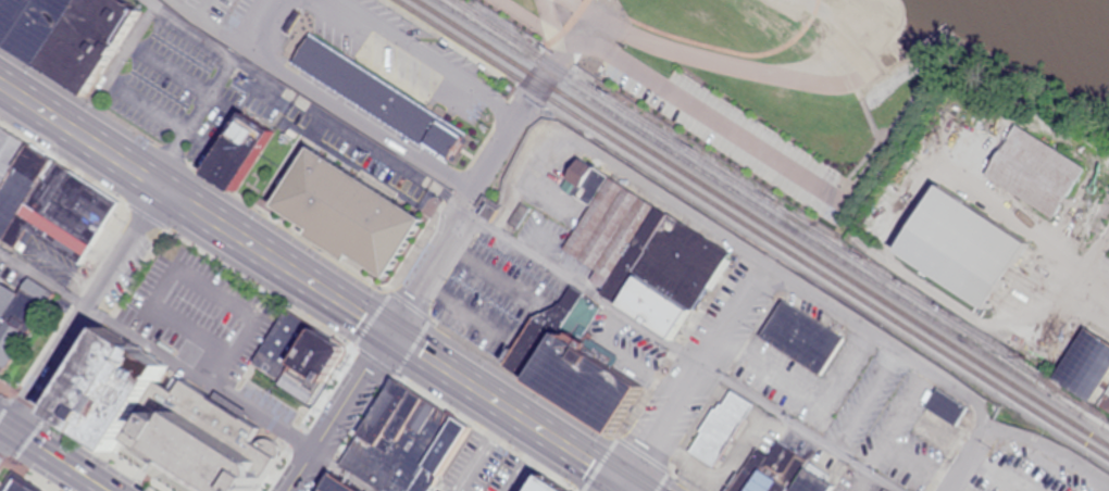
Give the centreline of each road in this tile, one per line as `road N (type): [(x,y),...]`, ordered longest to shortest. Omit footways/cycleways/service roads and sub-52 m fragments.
road 1 (residential): [(900,490),(460,205)]
road 2 (residential): [(167,189),(0,445)]
road 3 (primary): [(389,330),(623,481)]
road 4 (residential): [(460,205),(234,60)]
road 5 (primary): [(167,189),(389,330)]
road 6 (residential): [(769,265),(623,481)]
road 7 (primary): [(0,82),(167,189)]
road 8 (residential): [(389,330),(290,490)]
road 9 (residential): [(471,187),(451,234),(389,330)]
road 10 (secondary): [(113,490),(0,418)]

